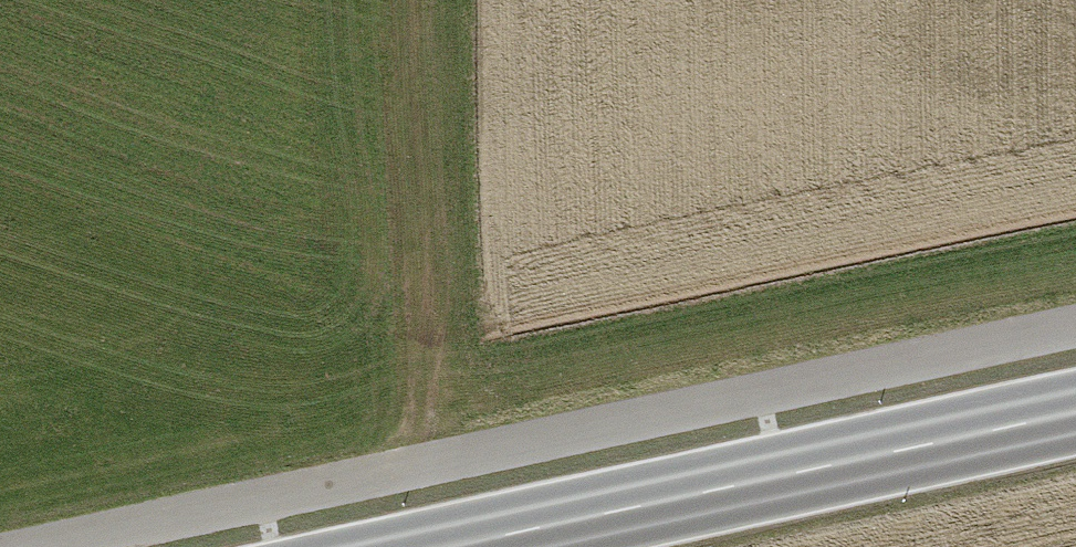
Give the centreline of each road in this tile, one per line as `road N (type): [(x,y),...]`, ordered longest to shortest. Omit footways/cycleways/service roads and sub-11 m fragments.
road 1 (track): [(20,546),(1075,323)]
road 2 (secondary): [(1075,411),(421,546)]

